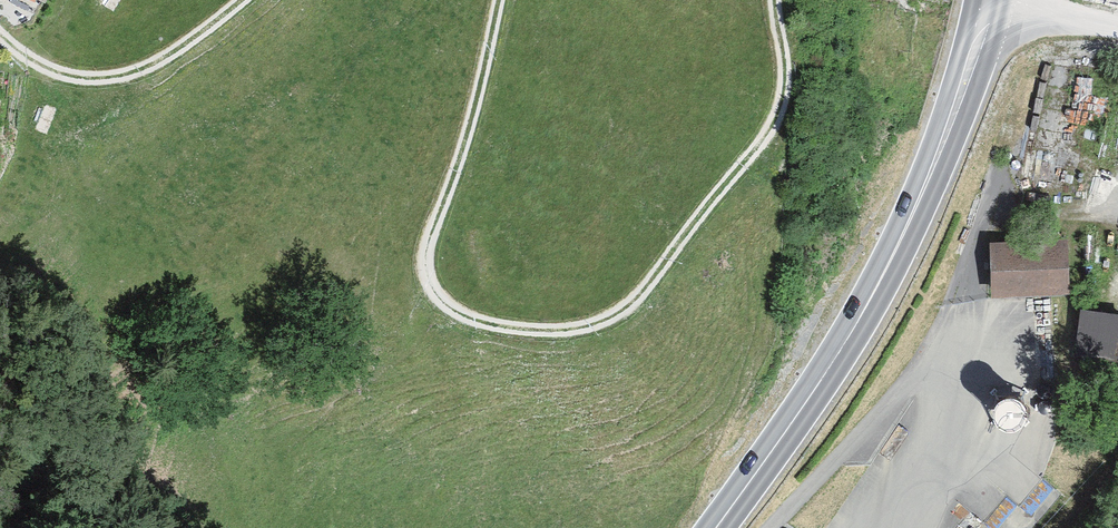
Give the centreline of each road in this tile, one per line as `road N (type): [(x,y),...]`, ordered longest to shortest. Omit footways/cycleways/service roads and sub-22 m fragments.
road 1 (track): [(499,0),(427,273),(450,308),(539,330),(594,325),(641,296),(753,152),(783,99),(776,0)]
road 2 (secondary): [(716,527),(881,279),(958,101),(988,0)]
road 3 (track): [(0,34),(66,75),(128,74),(181,48),(240,0)]

